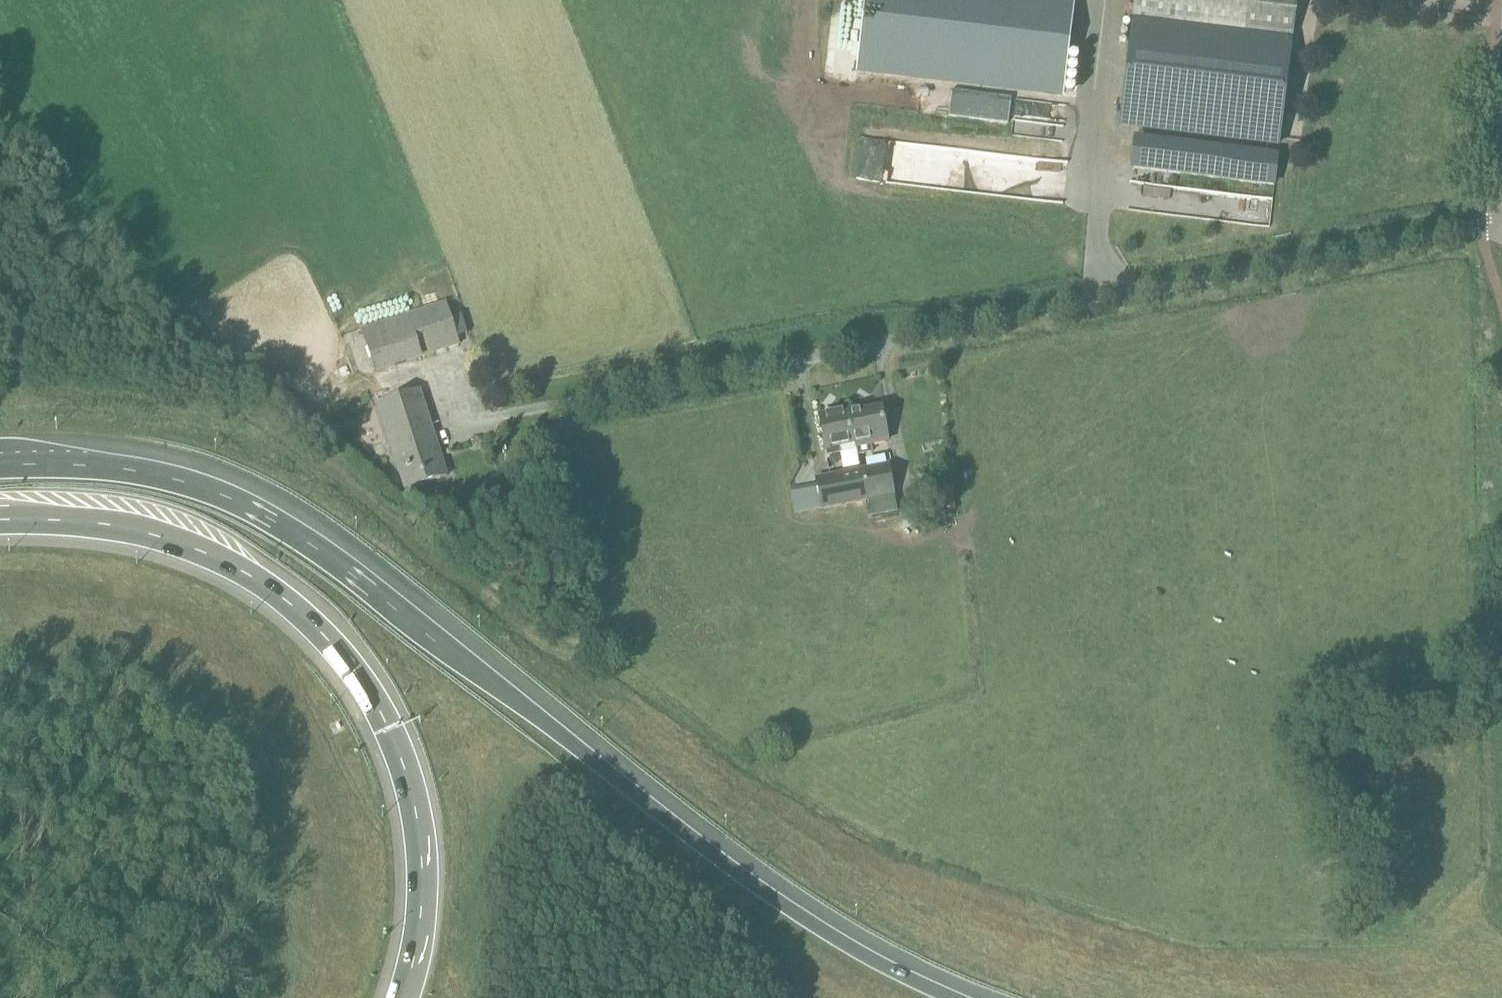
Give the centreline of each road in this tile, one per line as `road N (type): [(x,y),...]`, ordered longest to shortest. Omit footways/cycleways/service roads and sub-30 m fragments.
road 1 (motorway): [(956,997),(896,972),(759,884),(309,543),(215,491),(137,471),(0,465)]
road 2 (unclassified): [(527,410),(1501,229)]
road 3 (motorway): [(0,521),(107,524),(203,551),(291,603),(359,674),(418,810),(424,921),(402,997)]

